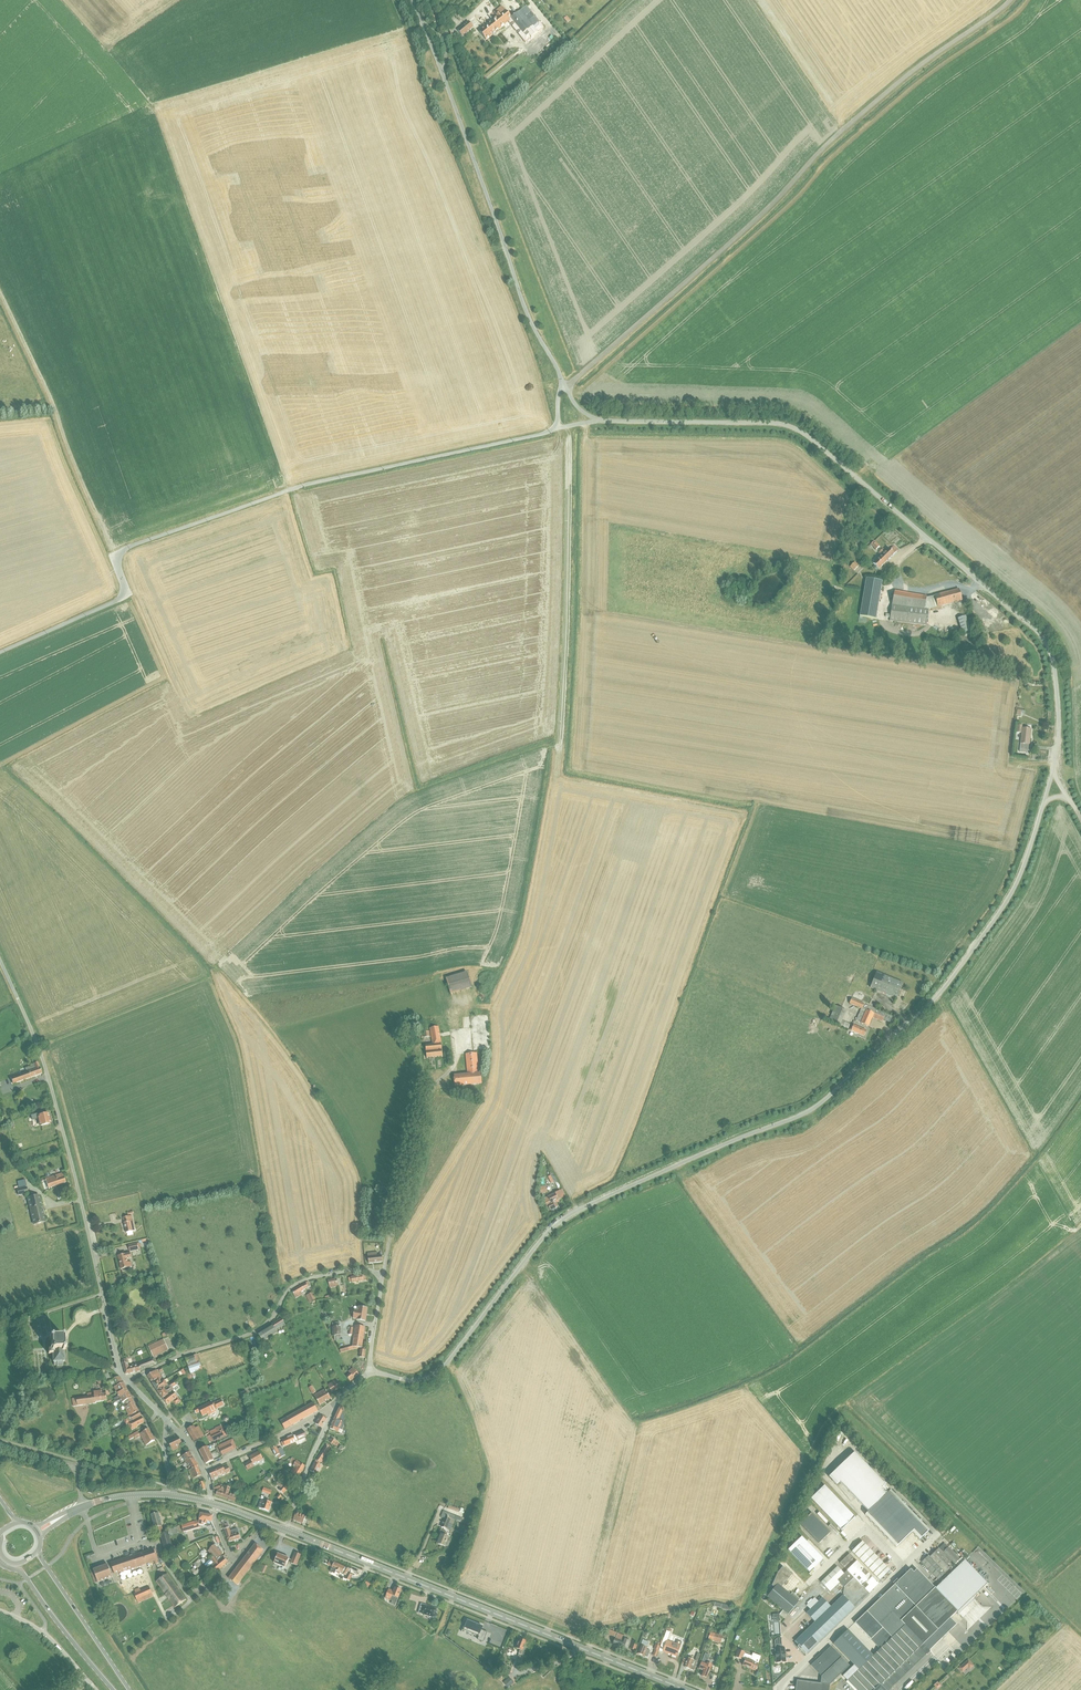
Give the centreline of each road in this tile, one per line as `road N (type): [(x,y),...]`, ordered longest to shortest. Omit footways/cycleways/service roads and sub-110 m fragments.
road 1 (unclassified): [(401,1379),(425,1378),(447,1362),(561,1220),(808,1111),(927,1007),(1006,902),(1044,803)]
road 2 (unclassified): [(1053,774),(1057,688),(1043,639),(810,438),(769,423),(598,421)]
road 3 (unclassified): [(0,653),(122,599),(117,562),(129,547),(299,486),(555,427)]
road 4 (track): [(565,386),(760,216),(880,97),(1011,0)]
road 5 (secondary): [(686,1689),(325,1545)]
road 6 (unclassified): [(103,1297),(56,1101),(0,961)]
road 7 (unclassified): [(442,71),(523,303),(565,386)]
road 8 (track): [(118,555),(0,295)]
road 9 (residential): [(380,1277),(359,1269),(305,1280),(257,1330),(143,1374)]
road 10 (unclassified): [(779,1689),(902,1568)]
road 11 (primary): [(0,1563),(22,1571),(113,1689)]
road 12 (primary): [(130,1689),(38,1551)]
road 13 (residential): [(204,1469),(335,1405)]
road 14 (residential): [(285,1530),(335,1405)]
road 15 (unclassified): [(808,1584),(861,1532),(902,1568)]

